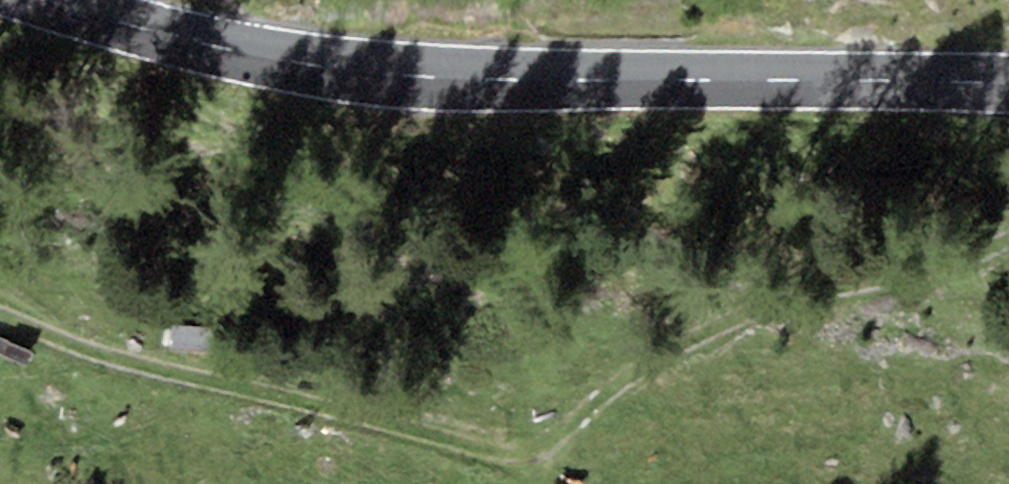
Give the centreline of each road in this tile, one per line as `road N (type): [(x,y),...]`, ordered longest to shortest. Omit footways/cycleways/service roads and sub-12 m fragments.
road 1 (track): [(0,316),(118,360),(527,457),(580,429),(633,374),(720,324),(971,265),(1008,246)]
road 2 (primary): [(1008,85),(434,78),(243,54),(55,0)]

